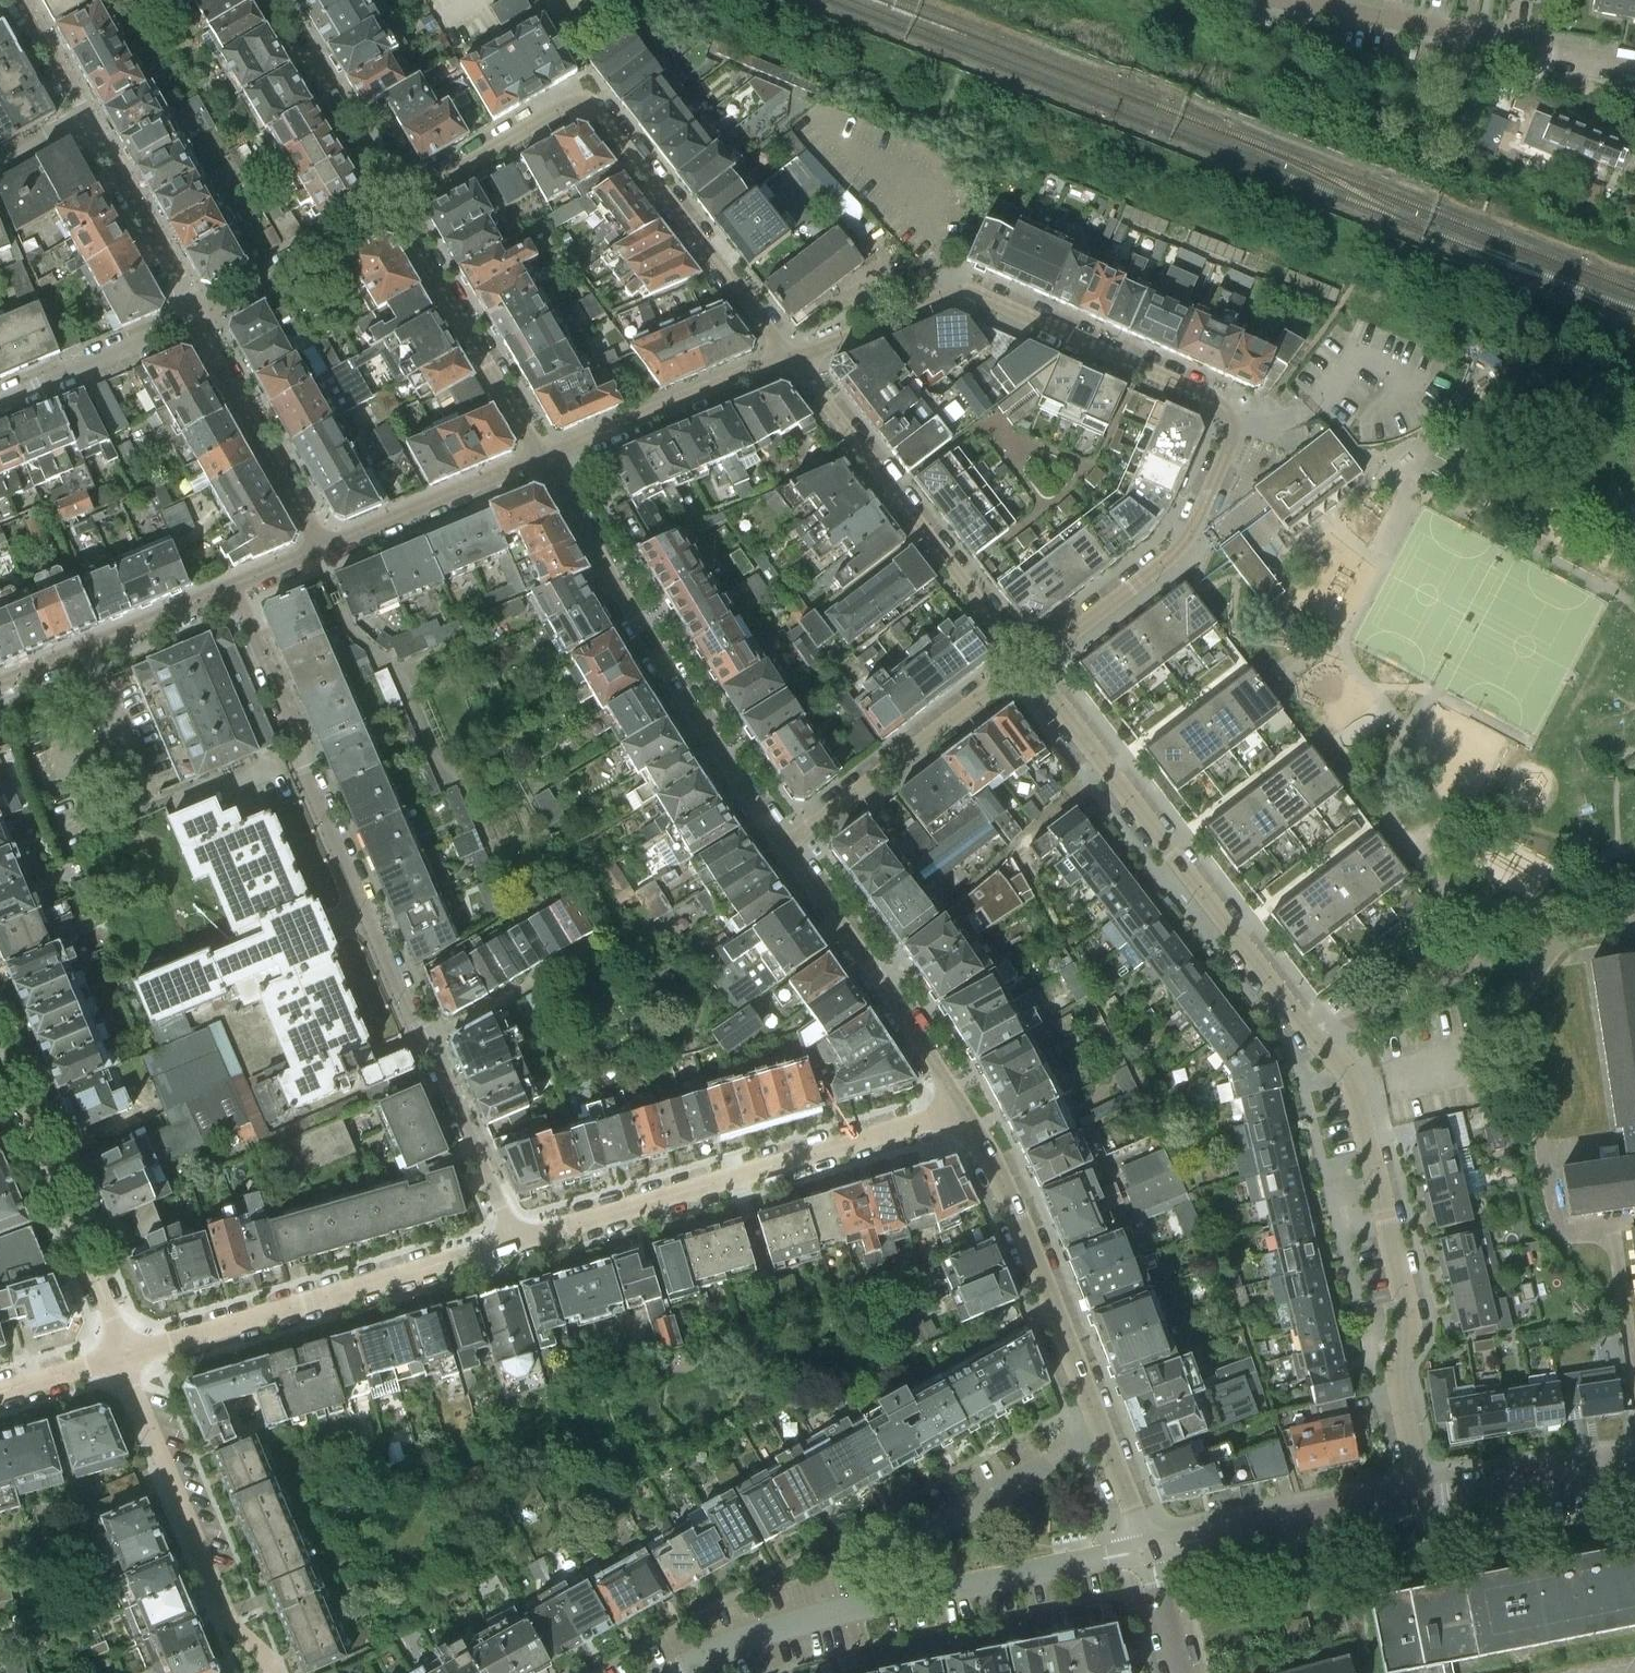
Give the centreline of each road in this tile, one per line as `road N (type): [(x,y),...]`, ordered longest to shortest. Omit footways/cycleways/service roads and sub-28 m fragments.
road 1 (residential): [(1028,664),(1317,1046),(1347,1073),(1408,1323),(1397,1377),(1419,1499)]
road 2 (residential): [(785,355),(972,294),(1225,408),(1232,437),(1184,543),(1028,664)]
road 3 (residential): [(785,355),(605,117),(586,105),(561,107),(396,203)]
road 4 (residential): [(425,1039),(234,586)]
road 5 (residential): [(673,1672),(796,1622),(1145,1546)]
road 6 (residential): [(1145,1546),(1104,1427),(966,1111)]
road 7 (residential): [(514,1241),(966,1111)]
road 8 (residential): [(779,845),(627,608),(542,457)]
road 9 (residential): [(122,1355),(514,1241)]
road 10 (residential): [(1028,664),(785,355)]
road 11 (residential): [(122,1355),(227,1615),(273,1672)]
road 12 (residential): [(1288,0),(1634,66)]
road 13 (residential): [(966,1111),(779,845)]
road 14 (residential): [(122,1355),(57,1162),(0,1058)]
road 15 (residential): [(779,845),(1028,664)]
road 16 (residential): [(542,457),(396,203)]
road 17 (residential): [(1145,1546),(1419,1499)]
road 18 (residential): [(542,457),(785,355)]
road 19 (residential): [(199,319),(324,548)]
road 20 (residential): [(234,586),(0,683)]
road 21 (residential): [(324,548),(542,457)]
road 22 (residential): [(396,203),(278,0)]
road 23 (residential): [(88,118),(199,319)]
road 24 (residential): [(396,203),(199,319)]
road 25 (residential): [(514,1241),(425,1039)]
road 26 (residential): [(1419,1499),(1634,1474)]
road 27 (residential): [(199,319),(0,401)]
road 28 (residential): [(425,1039),(452,1031),(592,944)]
road 29 (residential): [(21,0),(88,118)]
road 30 (residential): [(1178,1672),(1145,1546)]
road 31 (residential): [(0,1392),(122,1355)]

